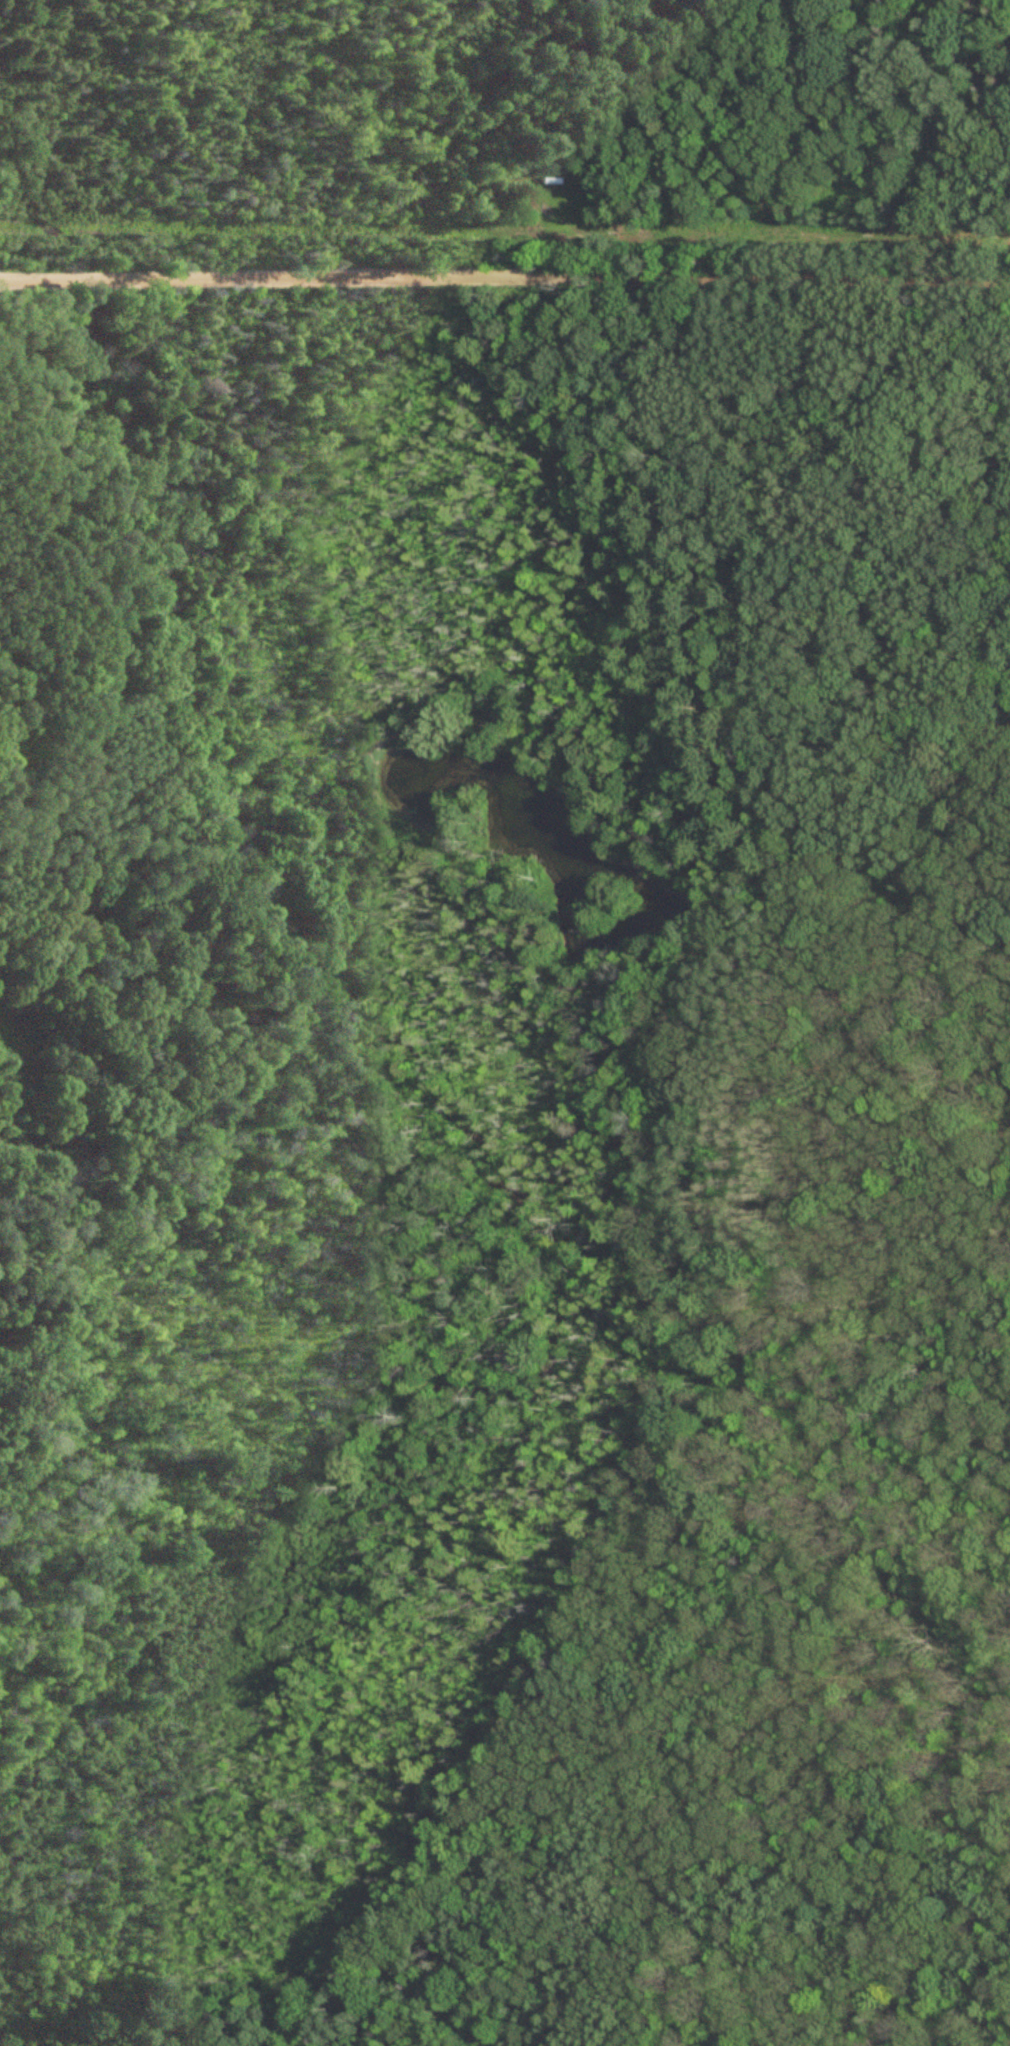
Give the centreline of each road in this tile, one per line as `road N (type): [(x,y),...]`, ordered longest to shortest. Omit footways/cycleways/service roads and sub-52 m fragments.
road 1 (residential): [(0,277),(1009,280)]

